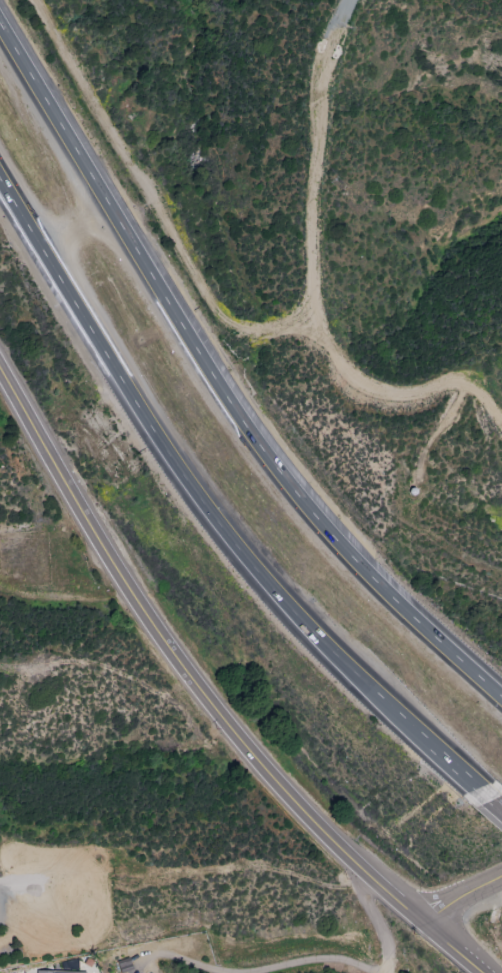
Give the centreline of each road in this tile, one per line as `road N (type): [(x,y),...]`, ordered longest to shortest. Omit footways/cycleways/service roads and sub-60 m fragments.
road 1 (motorway): [(501,698),(335,529),(263,439),(0,16)]
road 2 (motorway): [(0,166),(173,455),(220,519),(341,659),(491,805)]
road 3 (secondary): [(0,369),(115,567),(215,708),(337,845),(480,972)]

